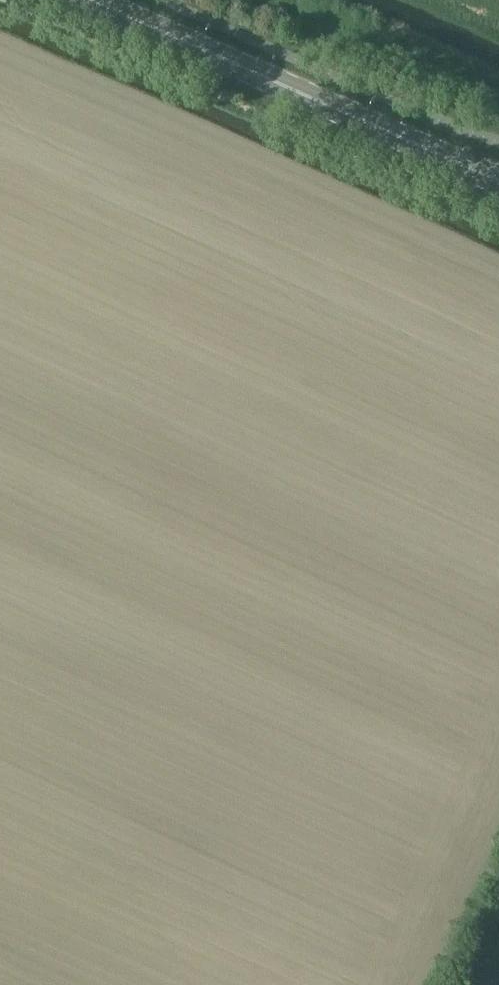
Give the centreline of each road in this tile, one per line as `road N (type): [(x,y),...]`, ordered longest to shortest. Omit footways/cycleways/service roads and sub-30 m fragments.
road 1 (secondary): [(498,180),(93,0)]

